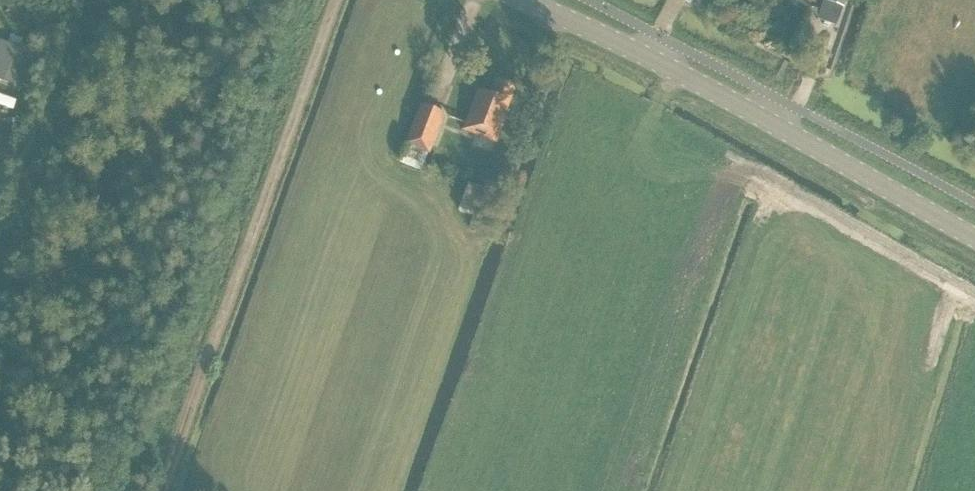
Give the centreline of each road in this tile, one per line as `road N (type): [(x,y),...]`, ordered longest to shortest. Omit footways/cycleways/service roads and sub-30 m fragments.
road 1 (secondary): [(974,237),(716,92),(523,0)]

